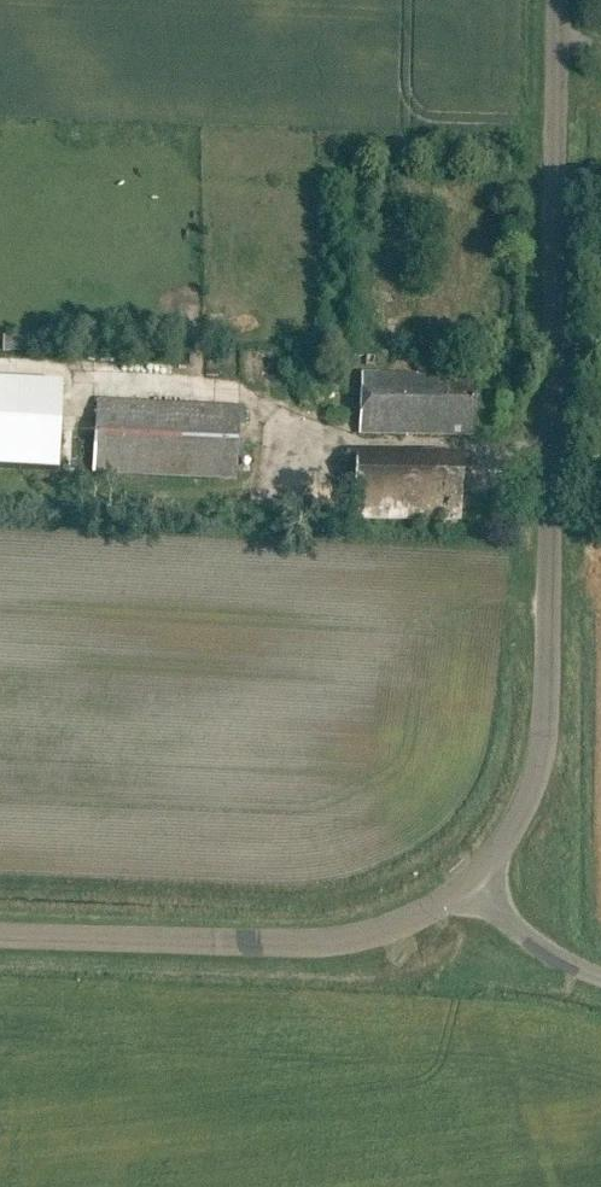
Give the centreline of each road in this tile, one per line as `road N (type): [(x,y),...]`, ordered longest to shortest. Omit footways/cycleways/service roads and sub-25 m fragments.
road 1 (unclassified): [(474,888),(524,813),(547,718),(561,0)]
road 2 (unclassified): [(474,888),(417,919),(313,947),(0,936)]
road 3 (unclassified): [(600,978),(526,940),(474,888)]

